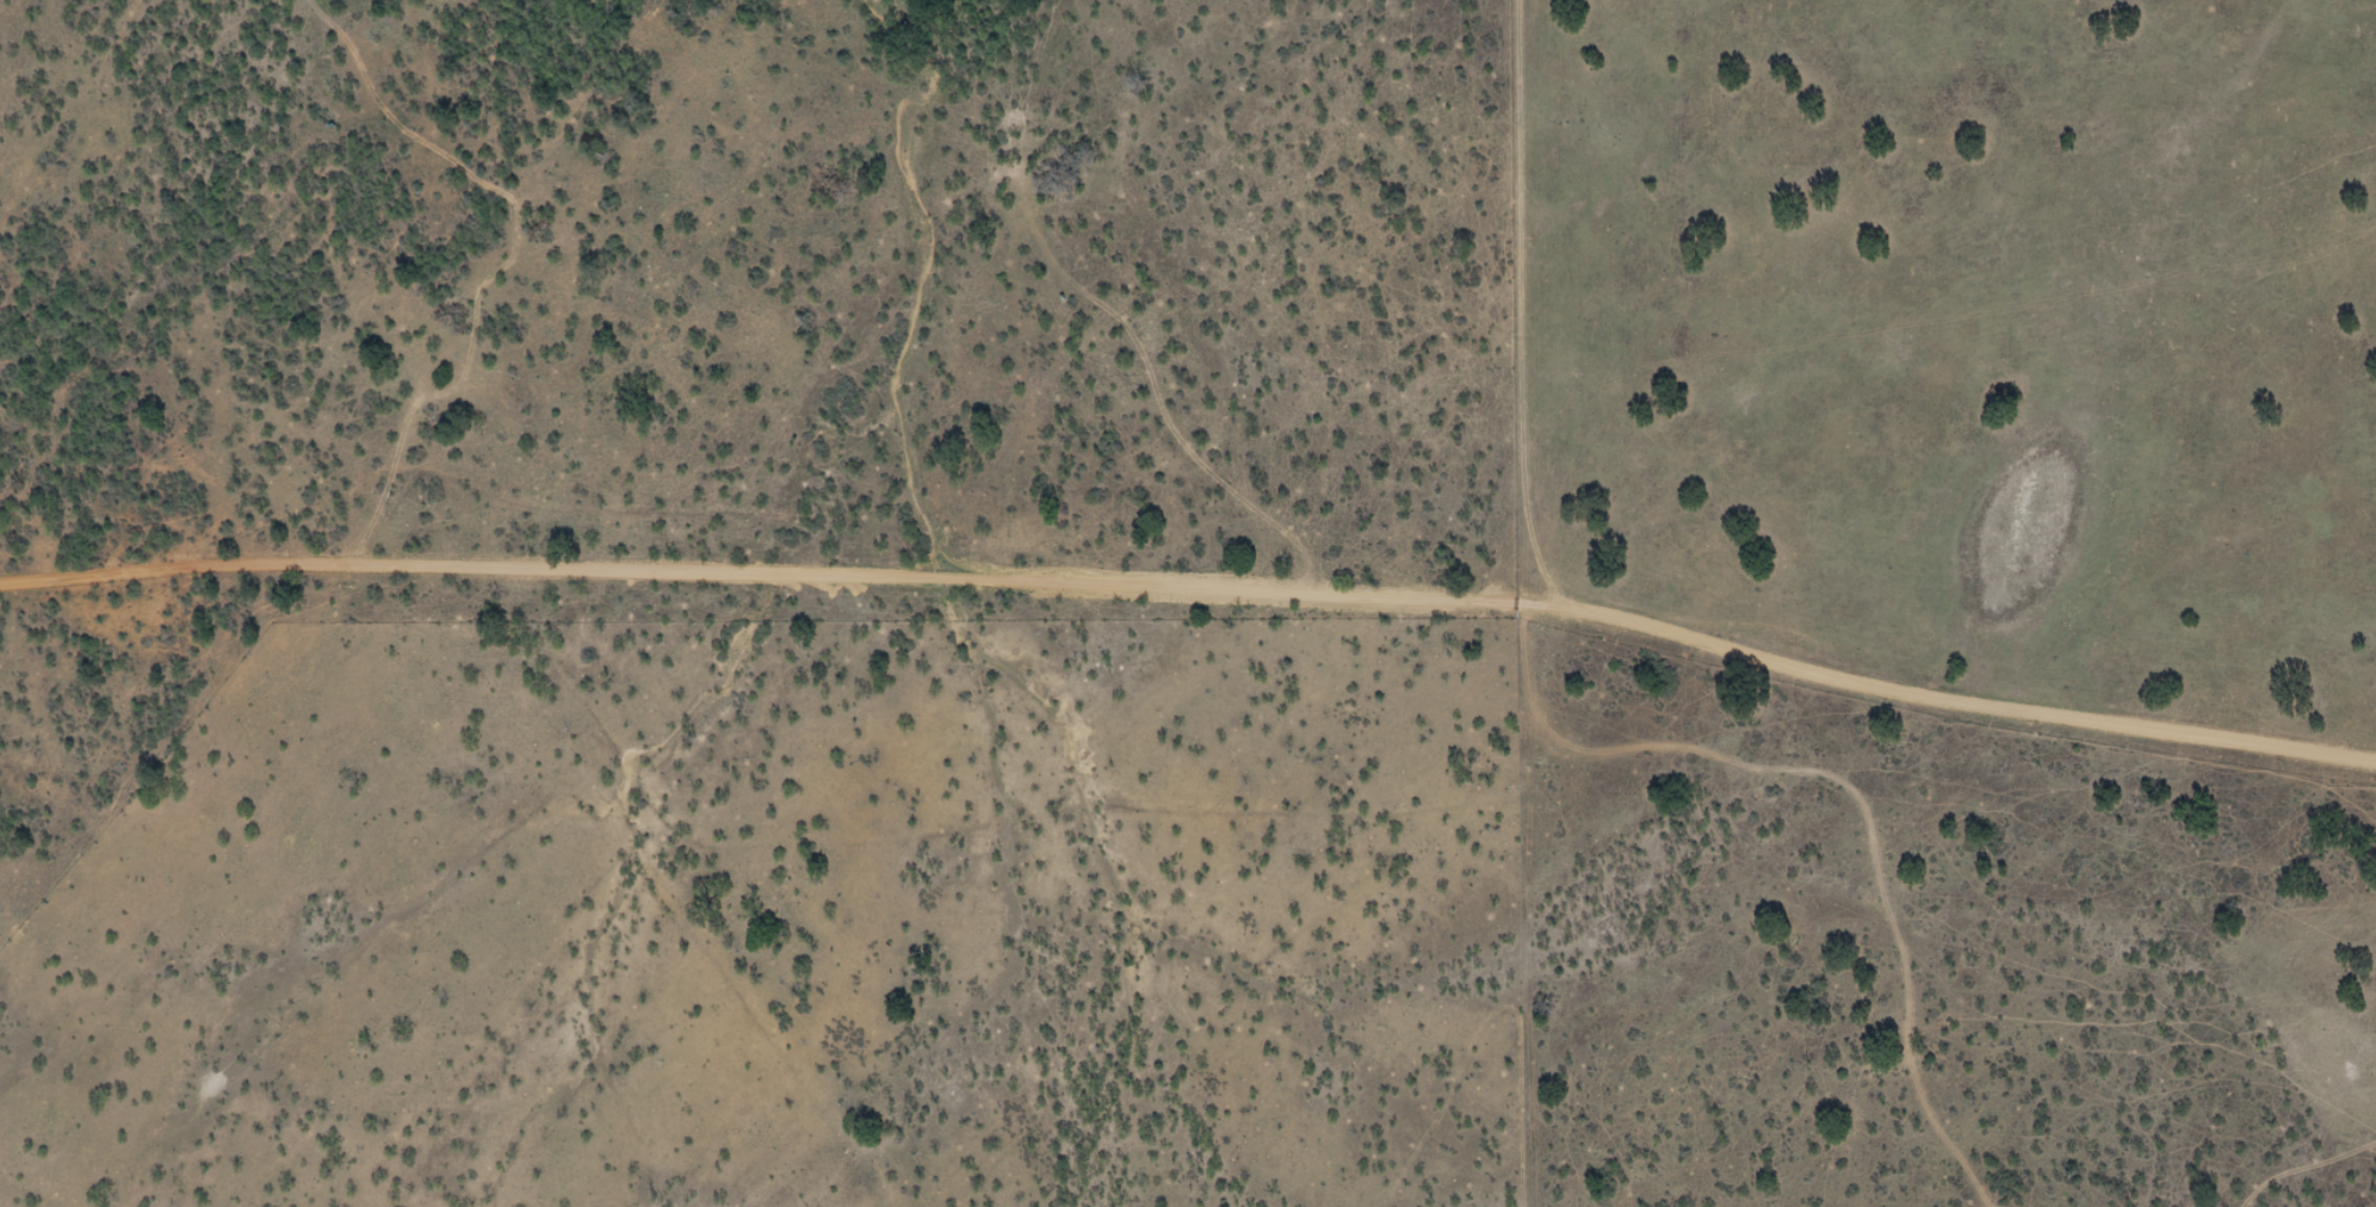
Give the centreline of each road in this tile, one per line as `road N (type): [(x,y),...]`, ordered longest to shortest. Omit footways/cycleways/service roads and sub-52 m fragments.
road 1 (residential): [(2375,763),(1786,673),(1572,612),(978,584),(250,567),(0,589)]
road 2 (track): [(1534,1206),(1535,1032),(1506,1004),(1487,1017),(1436,1124),(1379,1206)]

